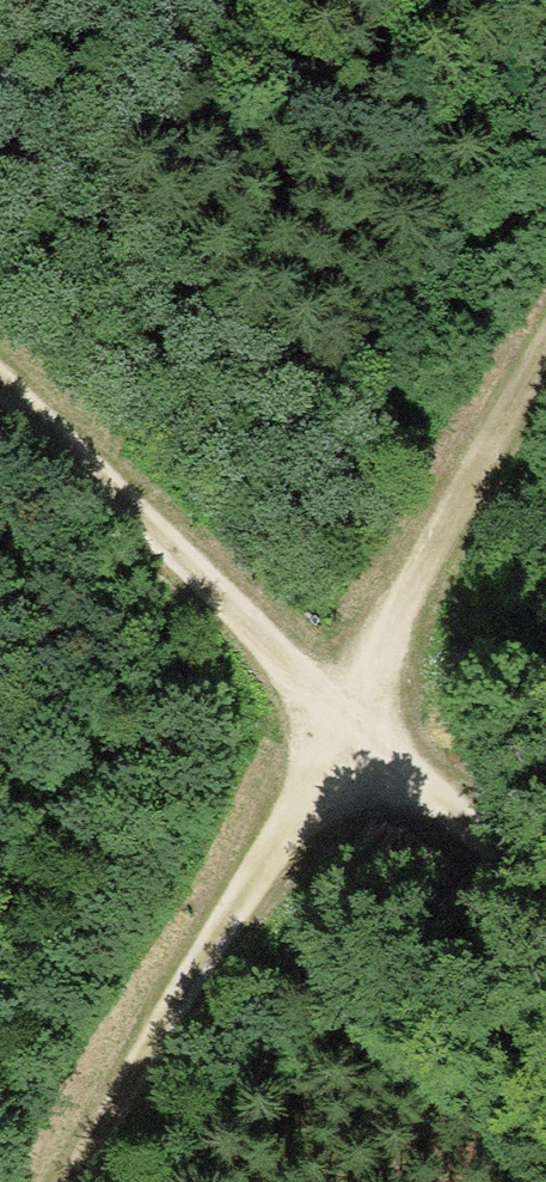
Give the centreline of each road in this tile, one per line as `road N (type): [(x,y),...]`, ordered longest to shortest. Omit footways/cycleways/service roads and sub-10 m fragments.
road 1 (track): [(82,1181),(545,368)]
road 2 (track): [(0,417),(337,743)]
road 3 (track): [(545,932),(337,743)]

